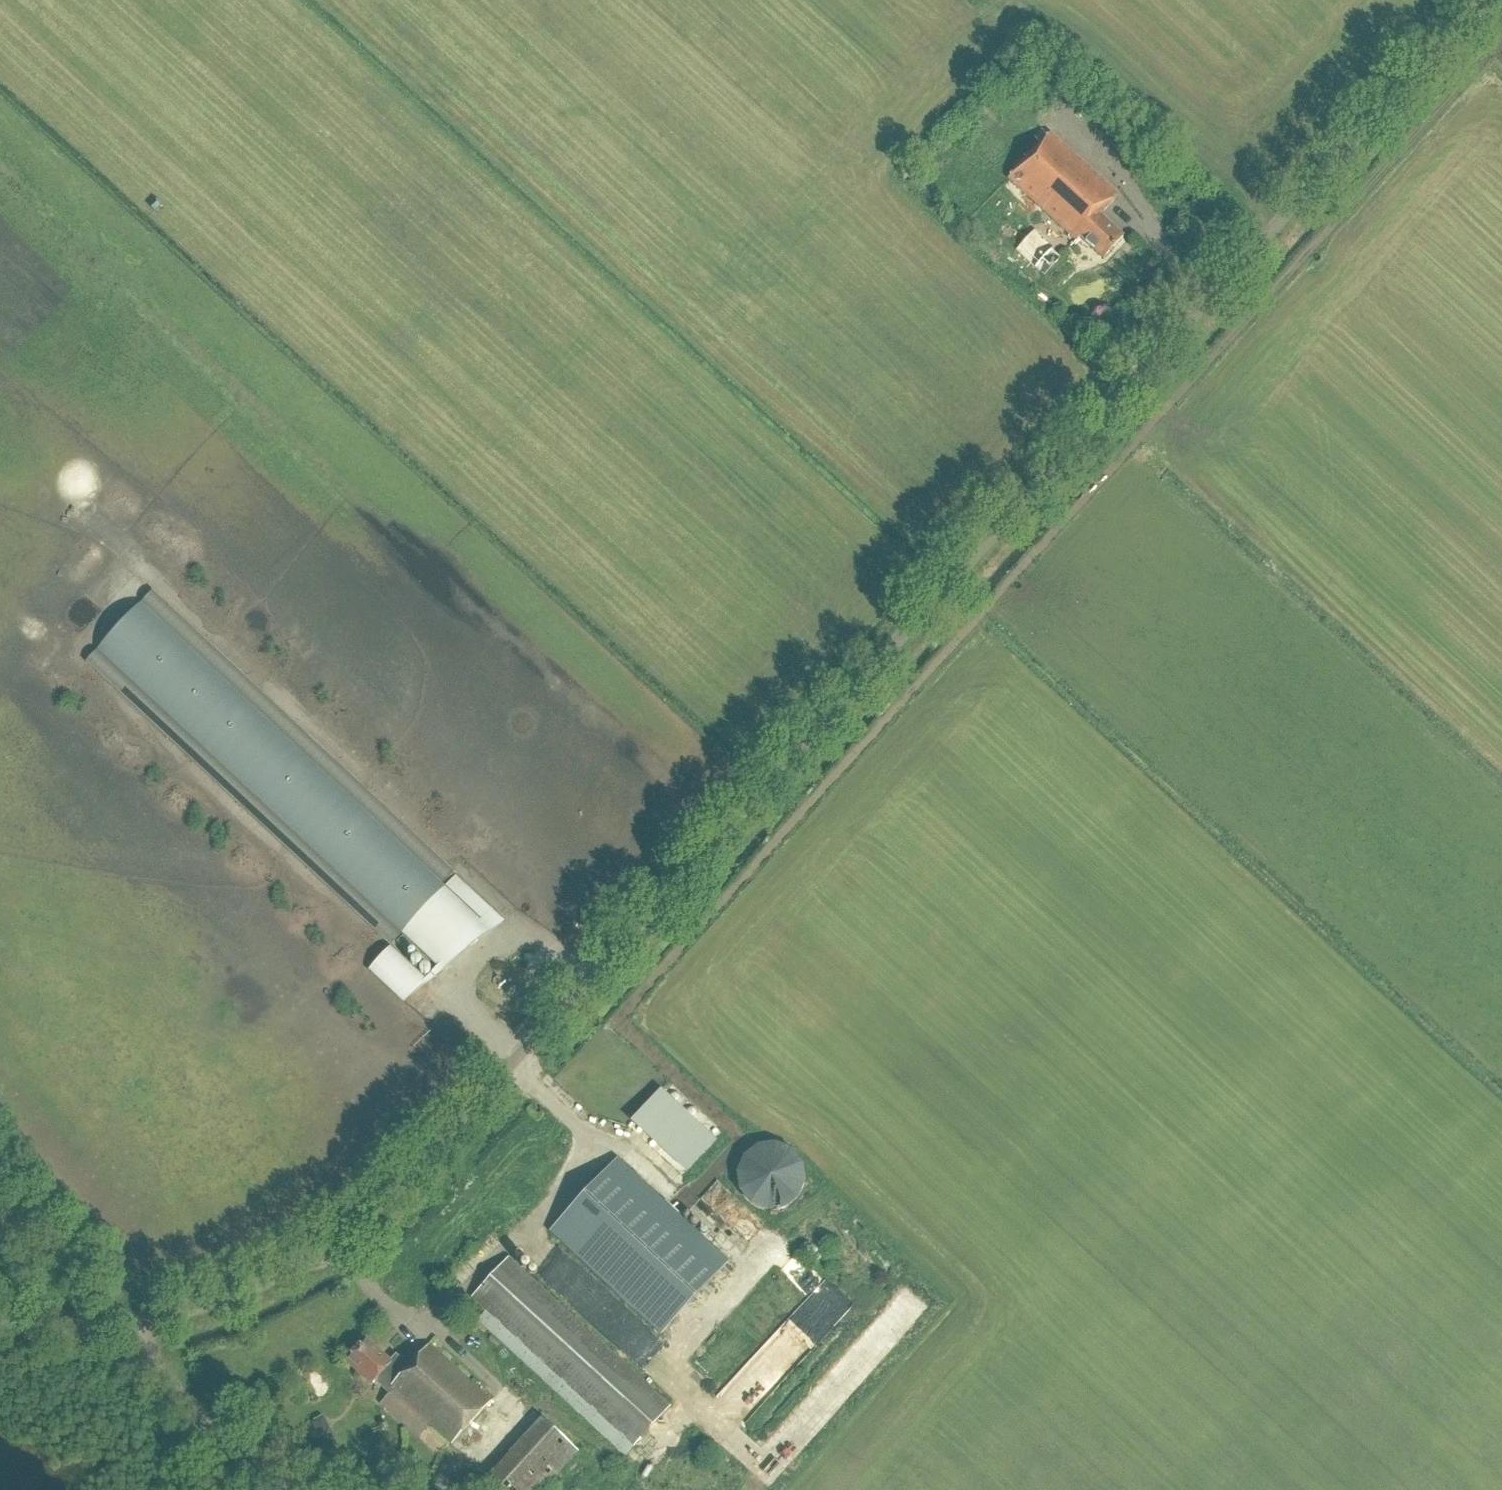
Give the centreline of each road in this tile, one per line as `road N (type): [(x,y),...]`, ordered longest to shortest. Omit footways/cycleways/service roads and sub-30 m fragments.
road 1 (unclassified): [(134,1319),(221,1297),(300,1264),(407,1180),(1479,0)]
road 2 (unclassified): [(293,1489),(245,1458),(170,1385),(134,1319)]
road 3 (unclassified): [(134,1319),(54,1329),(0,1323)]

